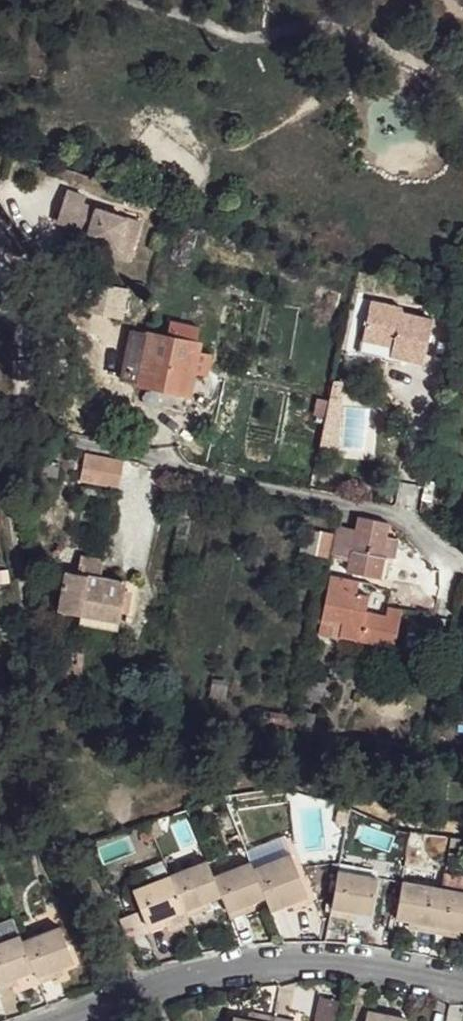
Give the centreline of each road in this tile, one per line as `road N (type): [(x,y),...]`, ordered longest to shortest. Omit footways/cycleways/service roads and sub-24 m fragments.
road 1 (residential): [(49,1020),(201,968),(279,957),(357,959),(462,983)]
road 2 (residential): [(88,447),(402,515),(462,564)]

